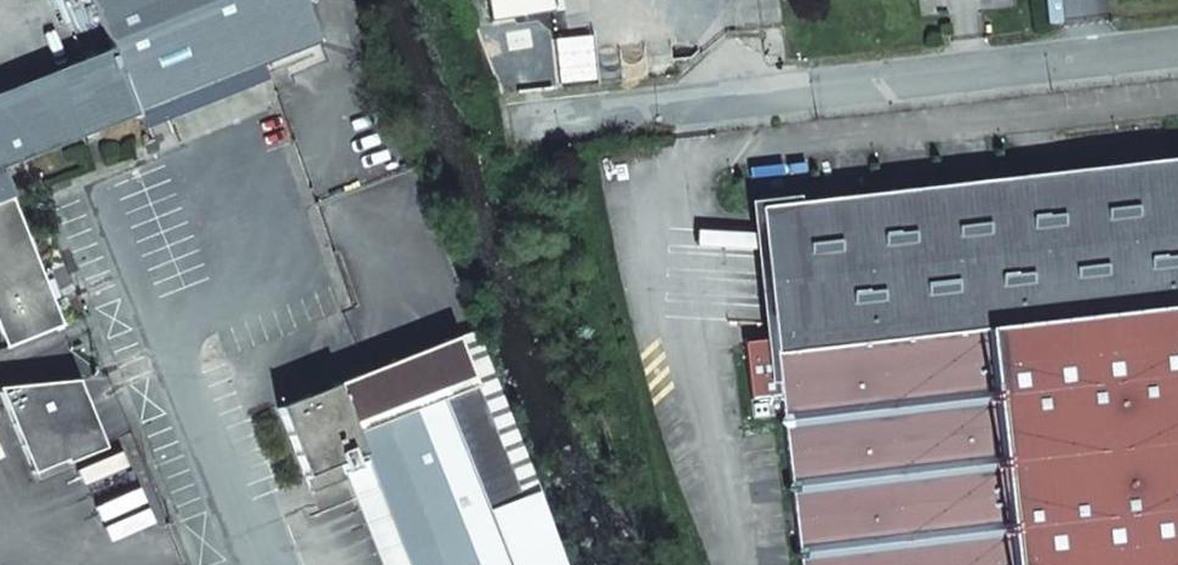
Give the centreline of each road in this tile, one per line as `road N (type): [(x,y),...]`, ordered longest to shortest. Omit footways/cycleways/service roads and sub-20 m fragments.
road 1 (unclassified): [(1177,50),(527,128)]

